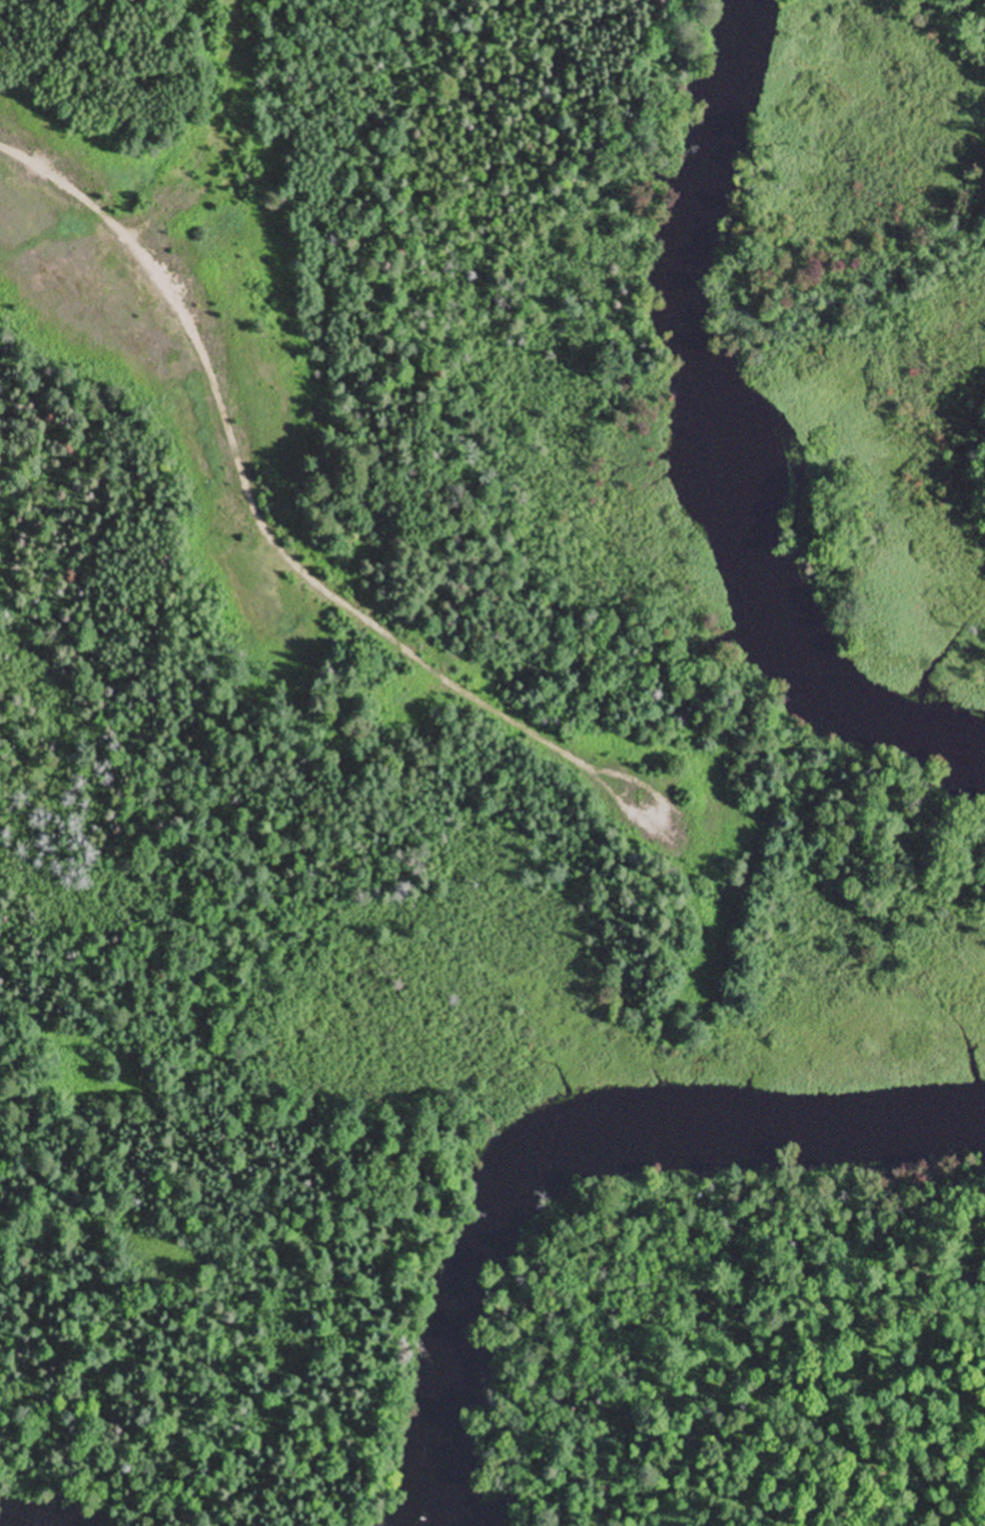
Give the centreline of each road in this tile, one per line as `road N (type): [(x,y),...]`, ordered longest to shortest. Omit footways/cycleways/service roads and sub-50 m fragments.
road 1 (track): [(0,143),(122,229),(227,404),(251,504),(322,591),(612,784)]

